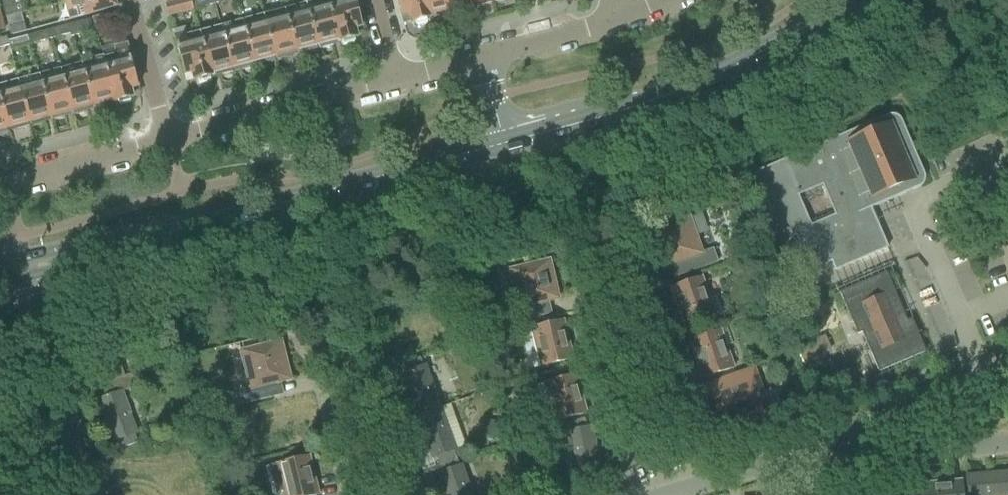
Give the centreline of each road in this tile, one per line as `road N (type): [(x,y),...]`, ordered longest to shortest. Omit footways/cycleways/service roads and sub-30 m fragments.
road 1 (residential): [(706,482),(631,262),(580,279),(635,494)]
road 2 (secondary): [(143,240),(507,143)]
road 3 (secondary): [(507,143),(698,83),(846,0)]
road 4 (residential): [(418,494),(364,345),(312,360),(347,494)]
road 5 (residential): [(397,79),(167,140)]
road 6 (residential): [(92,494),(31,277)]
road 7 (residential): [(841,436),(1007,368)]
road 8 (residential): [(841,436),(868,462),(1007,446)]
road 9 (residential): [(167,140),(0,184)]
road 10 (residential): [(167,140),(129,0)]
road 11 (residential): [(615,18),(479,59)]

